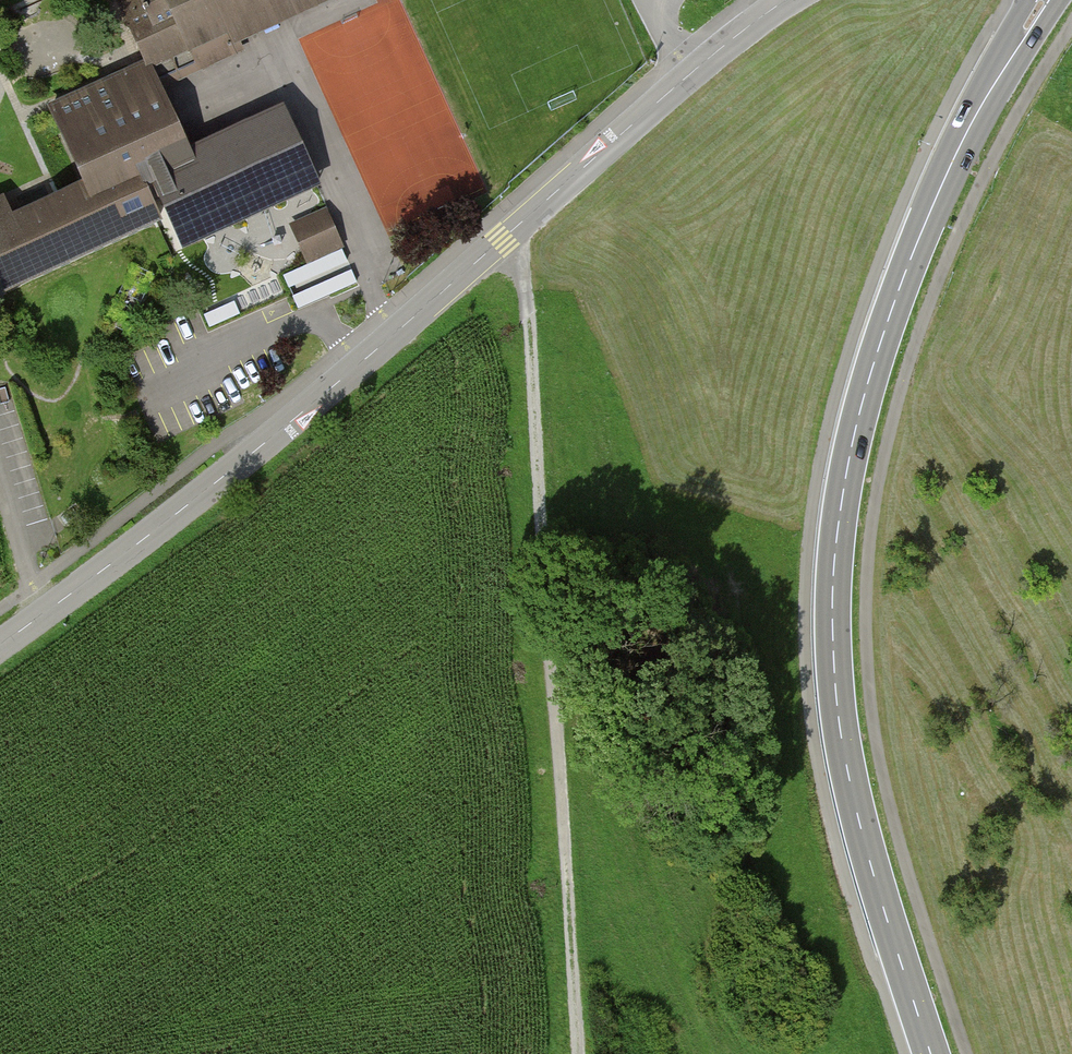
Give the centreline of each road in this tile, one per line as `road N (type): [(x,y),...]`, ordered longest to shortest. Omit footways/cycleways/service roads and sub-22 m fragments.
road 1 (tertiary): [(786,0),(200,496),(0,644)]
road 2 (secondary): [(930,1053),(851,792),(832,614),(856,424),(887,322),(952,164)]
road 3 (track): [(577,1053),(529,319),(522,275),(500,241)]
road 4 (secondary): [(952,164),(1061,0)]
road 5 (secondary): [(1028,0),(952,164)]

